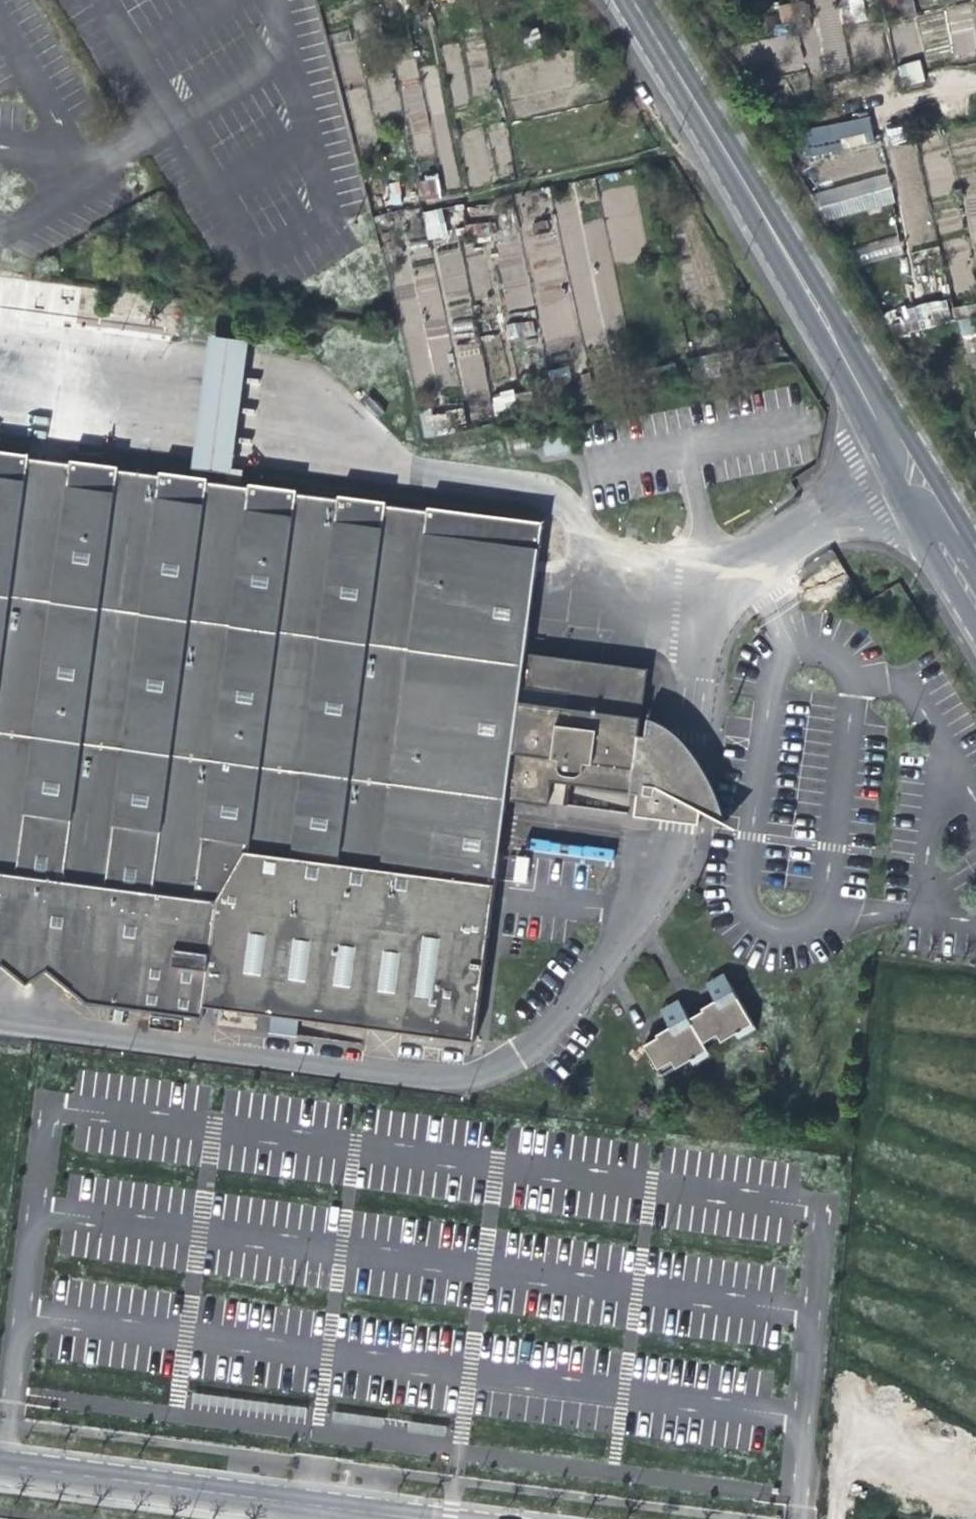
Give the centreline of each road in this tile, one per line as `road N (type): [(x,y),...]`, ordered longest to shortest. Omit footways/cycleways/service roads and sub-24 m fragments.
road 1 (tertiary): [(975,568),(631,0)]
road 2 (residential): [(402,1518),(0,1467)]

